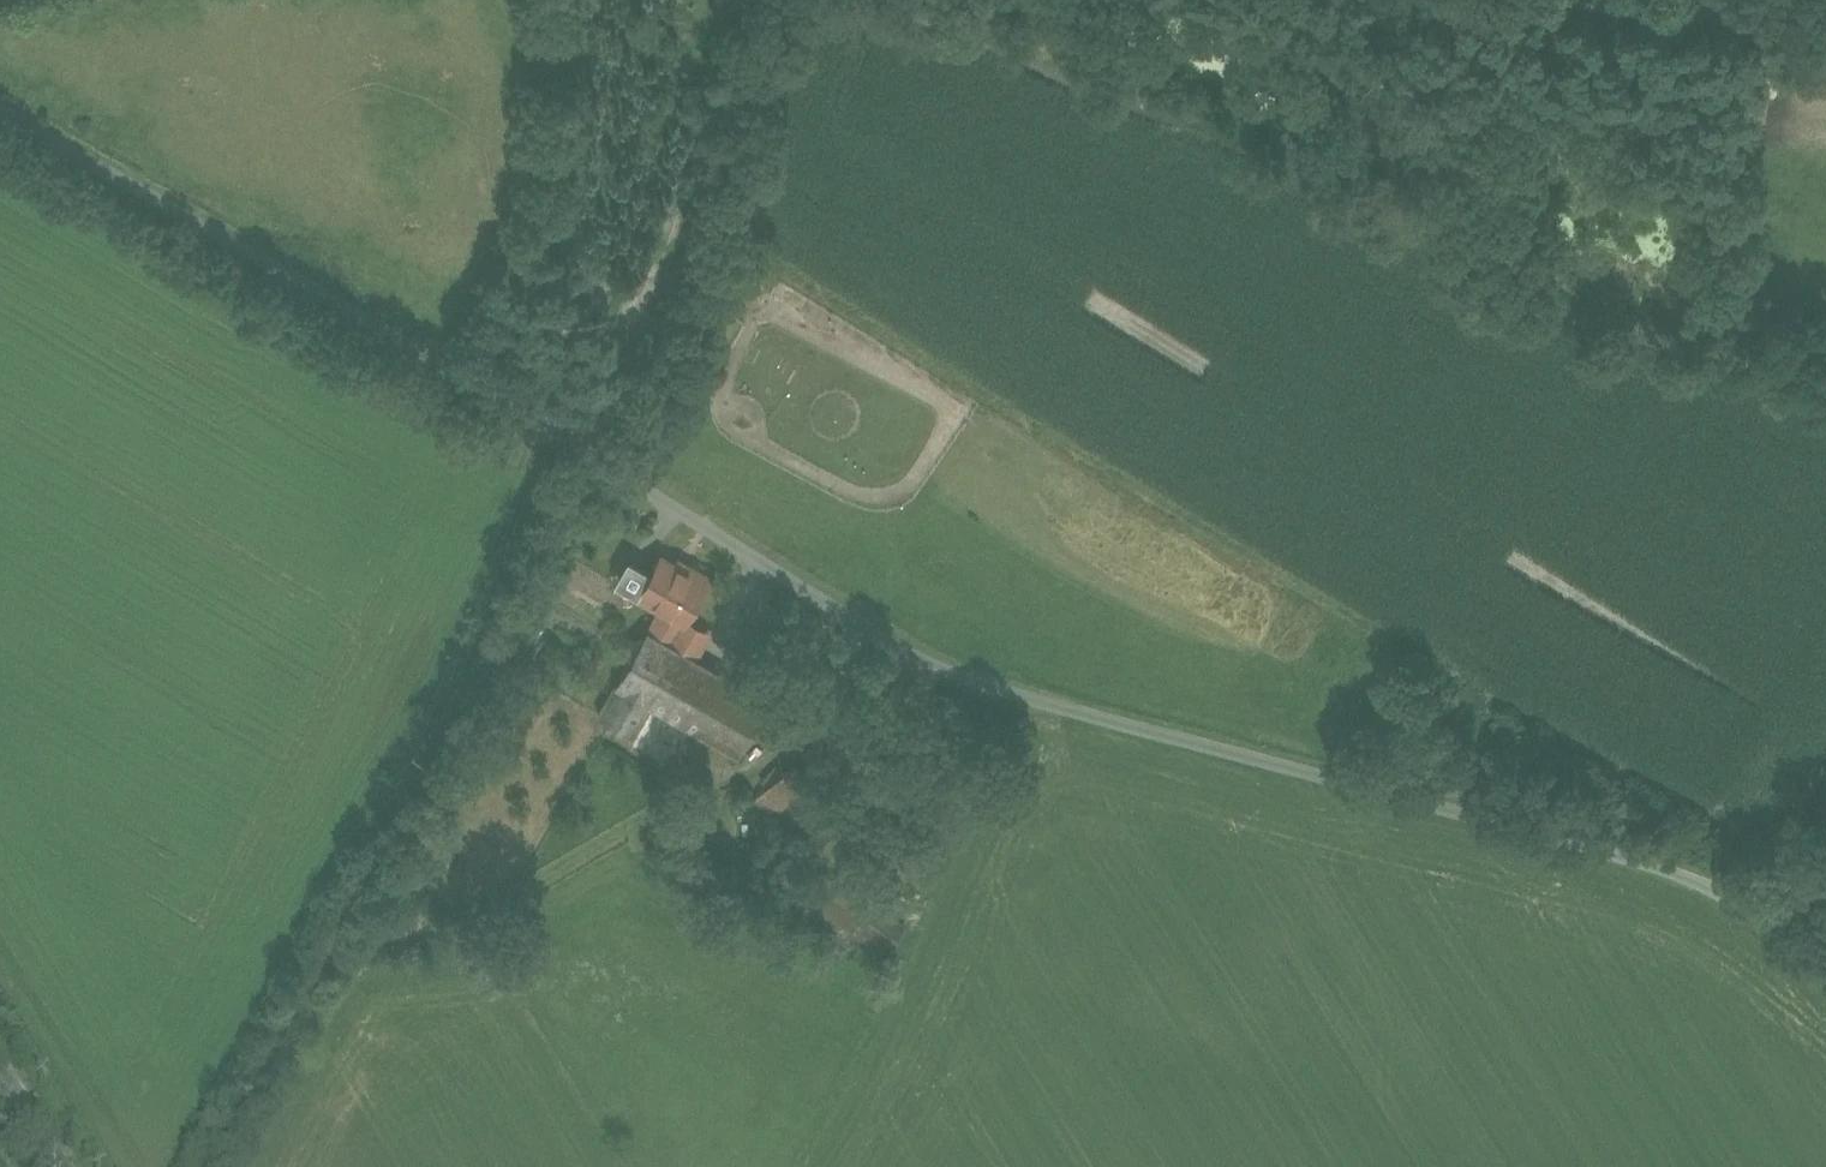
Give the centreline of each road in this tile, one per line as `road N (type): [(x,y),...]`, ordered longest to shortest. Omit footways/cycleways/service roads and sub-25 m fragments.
road 1 (unclassified): [(1727,895),(857,650),(600,462),(0,112)]
road 2 (track): [(208,1166),(600,462),(825,0)]
road 3 (unclassified): [(1825,43),(1574,0)]
road 4 (unclassified): [(74,1166),(0,1047)]

